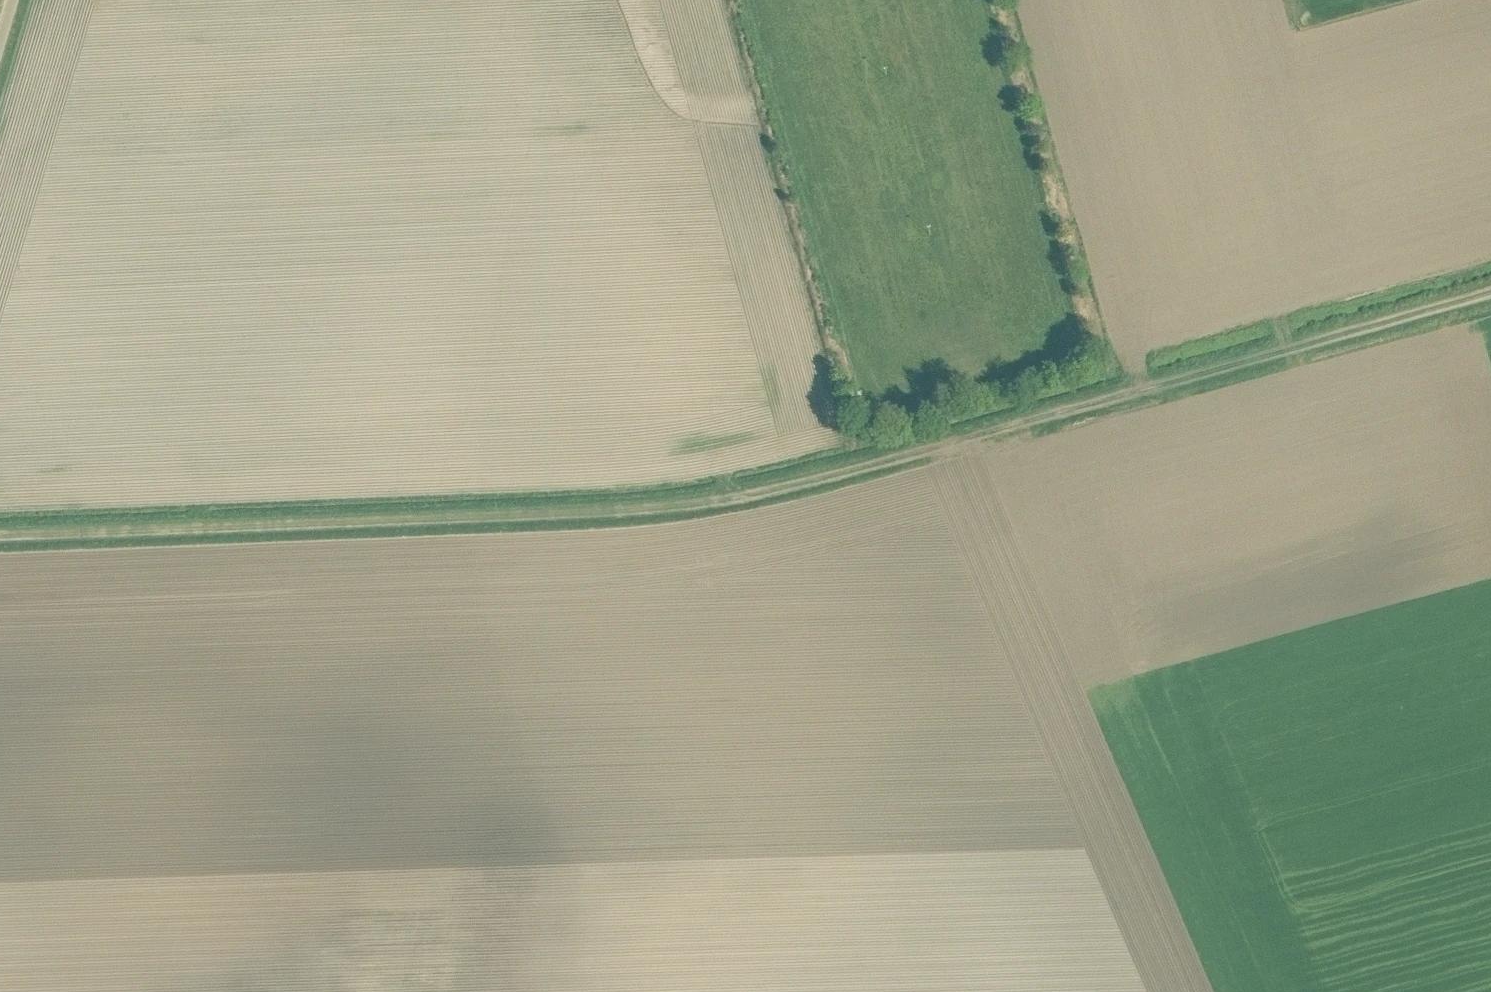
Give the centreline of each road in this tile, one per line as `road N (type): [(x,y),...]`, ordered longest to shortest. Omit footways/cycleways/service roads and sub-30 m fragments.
road 1 (track): [(0,536),(665,508),(743,496),(1490,295)]

